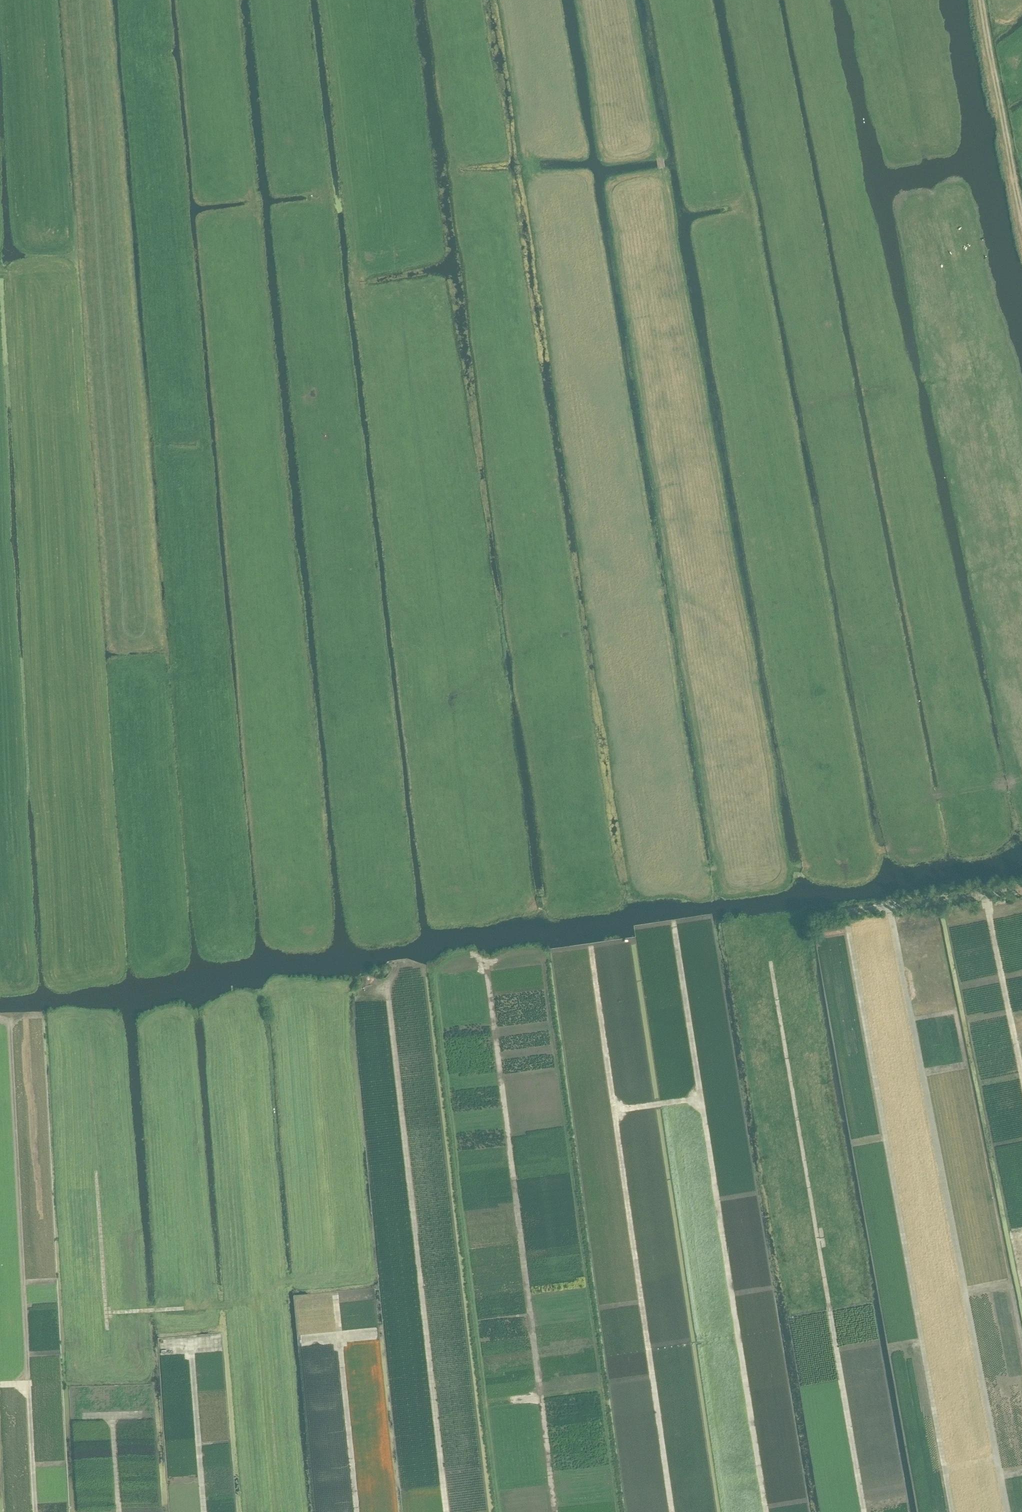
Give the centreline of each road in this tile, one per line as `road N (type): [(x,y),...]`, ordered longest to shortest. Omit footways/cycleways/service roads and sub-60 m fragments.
road 1 (track): [(865,1511),(764,925),(1021,892)]
road 2 (track): [(1006,1511),(889,909)]
road 3 (track): [(845,914),(953,1511)]
road 4 (track): [(675,932),(764,1511)]
road 5 (track): [(672,1511),(591,948)]
road 6 (track): [(555,1511),(487,964)]
road 7 (track): [(446,1511),(387,991)]
road 8 (track): [(1021,220),(981,0)]
road 9 (track): [(356,1511),(335,1300)]
road 10 (track): [(1021,1075),(985,896)]
road 11 (track): [(204,1511),(191,1344)]
road 12 (track): [(0,1385),(27,1384),(34,1511)]

